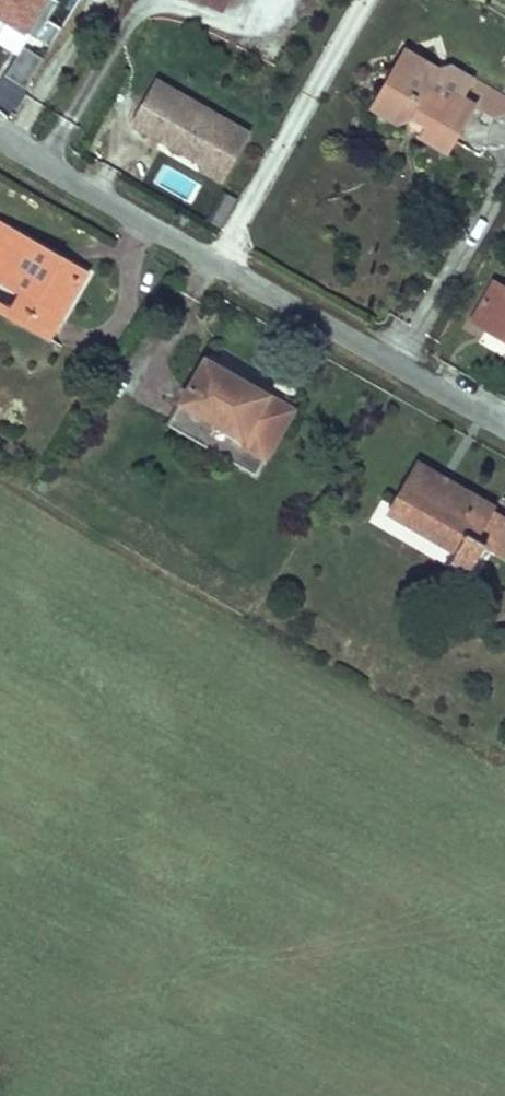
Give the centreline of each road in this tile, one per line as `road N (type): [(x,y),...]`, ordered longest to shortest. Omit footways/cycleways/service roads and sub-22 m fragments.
road 1 (unclassified): [(504,420),(0,130)]

